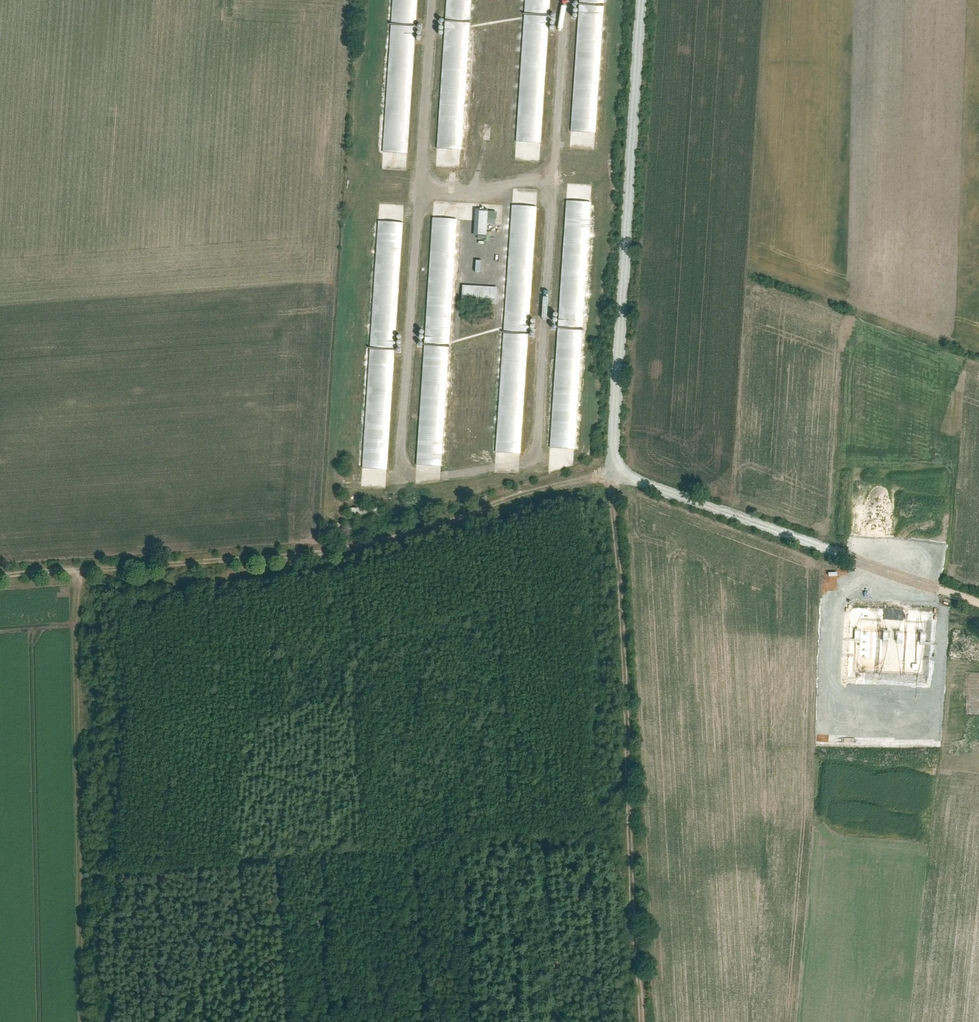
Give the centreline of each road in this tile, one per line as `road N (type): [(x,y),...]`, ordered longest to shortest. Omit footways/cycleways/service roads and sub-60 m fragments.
road 1 (track): [(610,472),(379,546),(0,578)]
road 2 (track): [(630,815),(83,881)]
road 3 (track): [(639,1021),(610,472)]
road 4 (track): [(642,0),(610,472)]
road 5 (track): [(80,572),(85,1021)]
road 6 (track): [(978,605),(610,472)]

